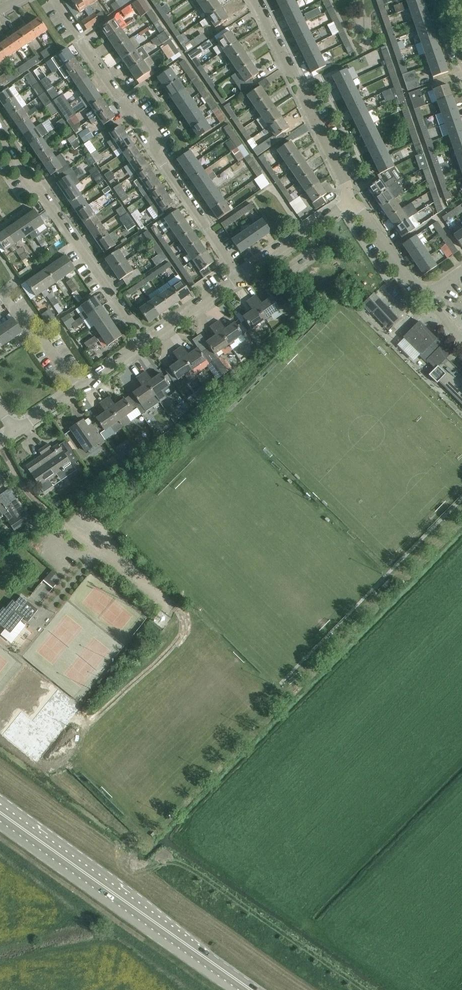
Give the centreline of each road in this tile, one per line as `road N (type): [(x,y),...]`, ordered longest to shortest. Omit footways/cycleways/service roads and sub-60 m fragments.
road 1 (residential): [(239,277),(157,152),(139,112),(128,108),(55,0)]
road 2 (primary): [(252,989),(0,812)]
road 3 (residential): [(145,342),(0,137)]
road 4 (residential): [(350,201),(256,0)]
road 5 (residential): [(16,431),(145,342)]
road 6 (residential): [(239,277),(350,201)]
road 7 (residential): [(425,294),(350,201)]

